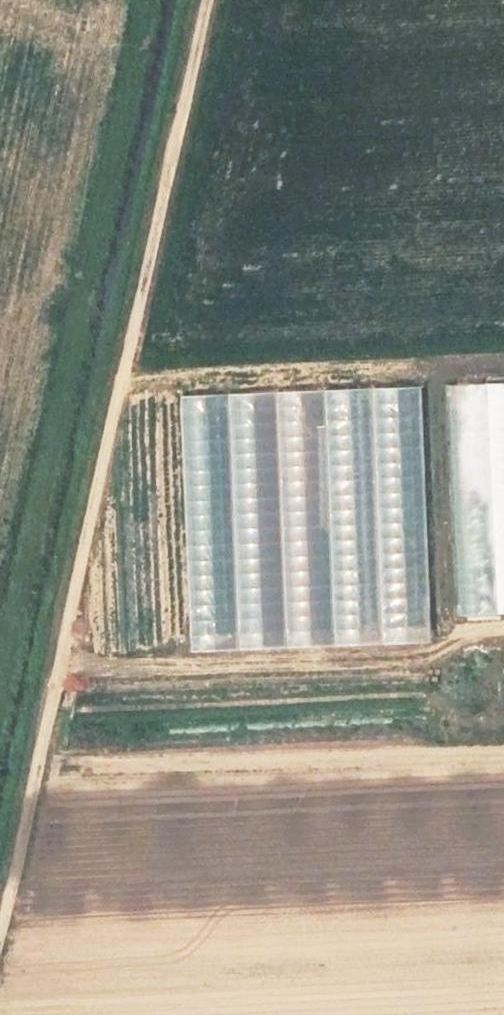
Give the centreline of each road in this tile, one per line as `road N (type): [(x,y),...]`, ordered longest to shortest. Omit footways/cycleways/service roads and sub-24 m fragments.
road 1 (track): [(0,932),(206,0)]

